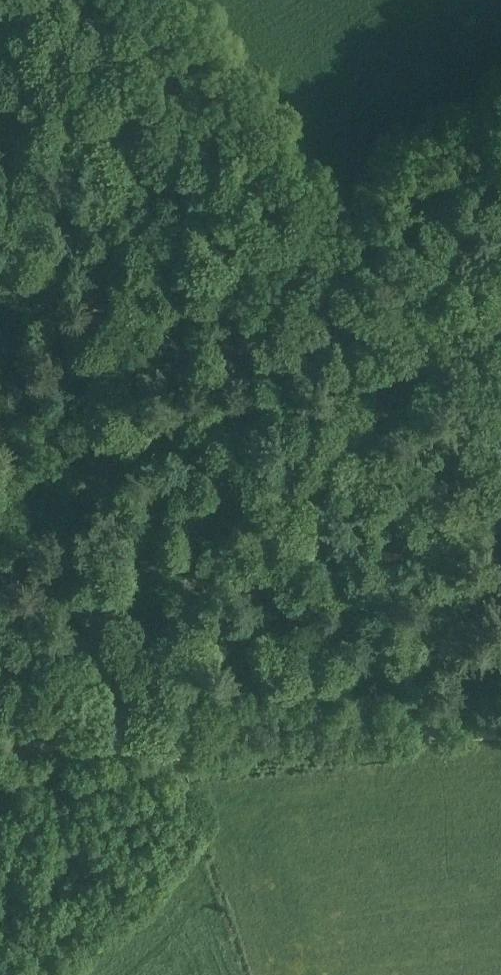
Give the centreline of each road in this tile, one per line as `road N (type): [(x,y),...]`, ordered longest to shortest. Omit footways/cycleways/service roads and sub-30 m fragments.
road 1 (track): [(119,749),(135,652),(161,612),(310,451),(500,300)]
road 2 (track): [(500,727),(0,755)]
road 3 (track): [(431,355),(378,242),(331,179)]

